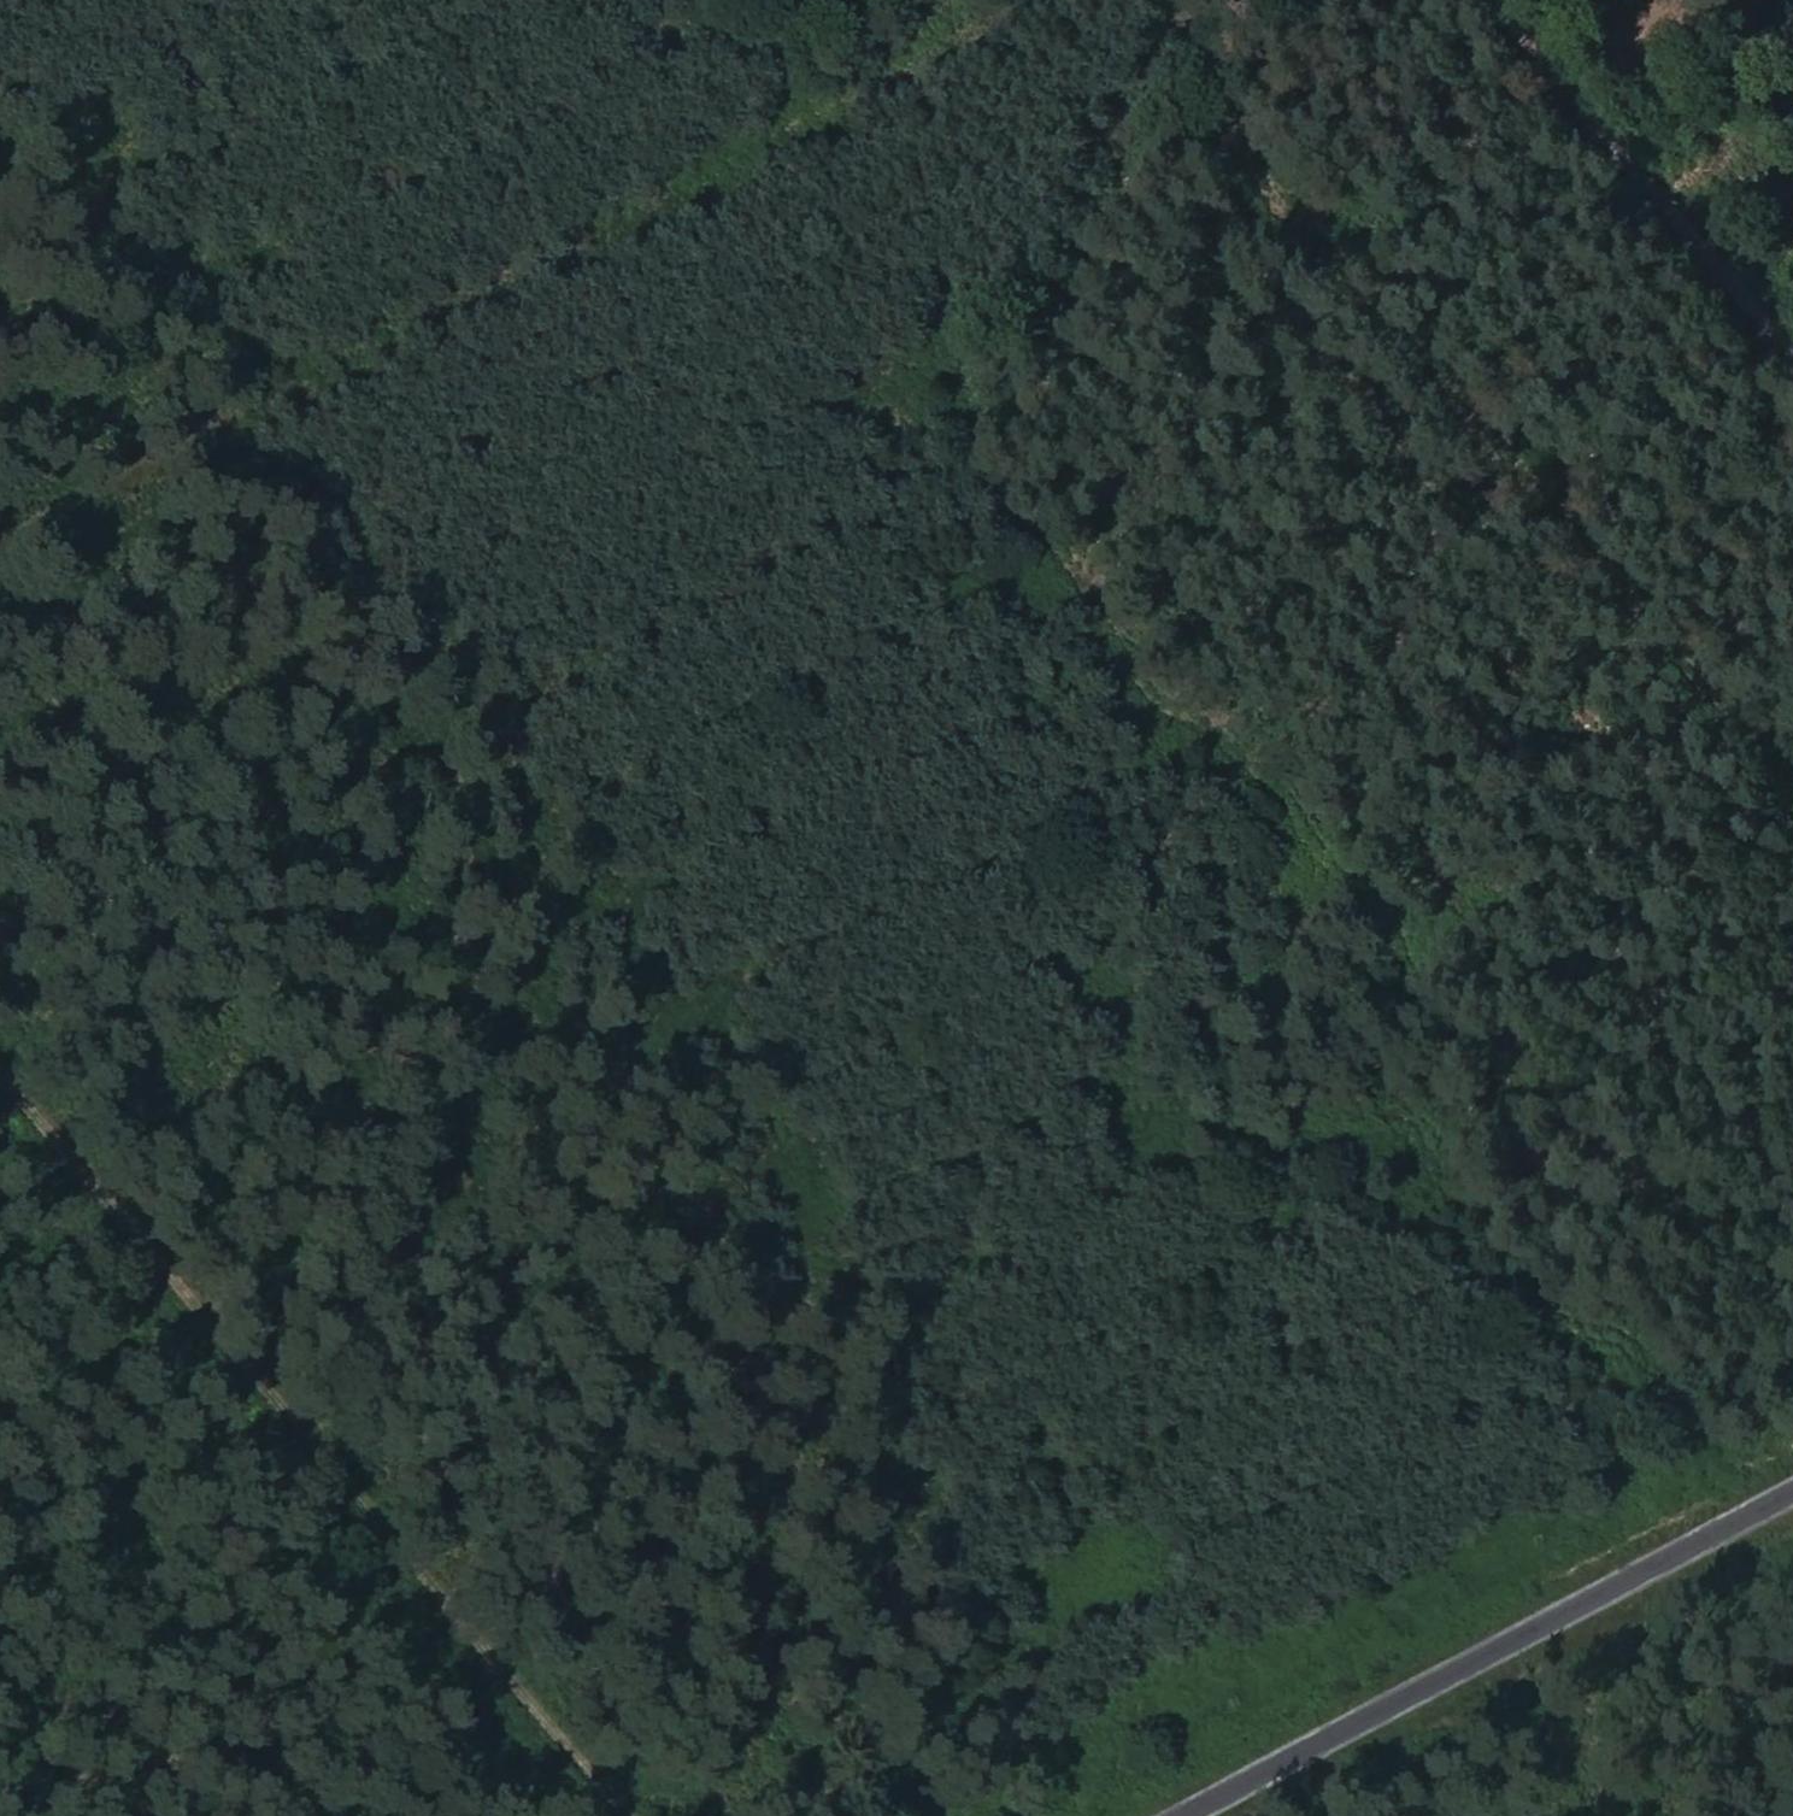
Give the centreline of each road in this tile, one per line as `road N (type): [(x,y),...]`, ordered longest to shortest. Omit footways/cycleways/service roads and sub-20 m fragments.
road 1 (track): [(620,1815),(0,1081)]
road 2 (unclassified): [(1792,1505),(1206,1815)]
road 3 (track): [(1792,334),(1505,0)]

